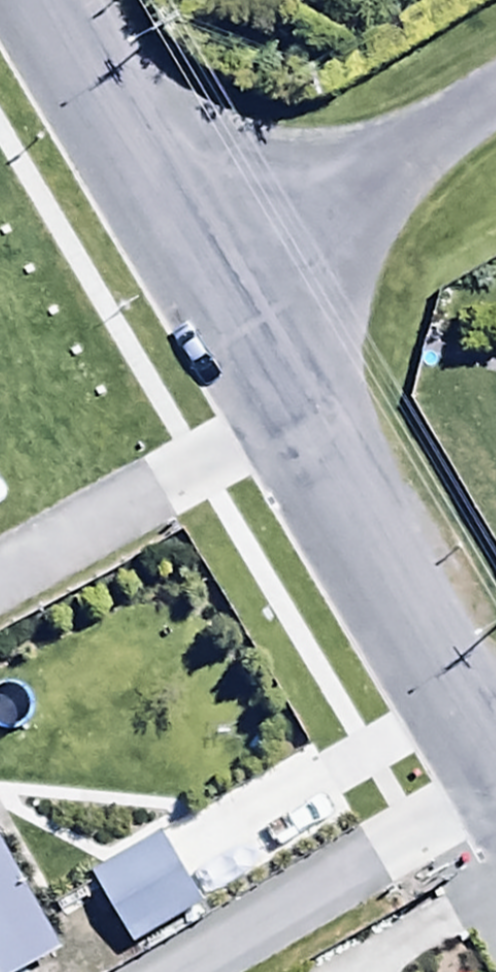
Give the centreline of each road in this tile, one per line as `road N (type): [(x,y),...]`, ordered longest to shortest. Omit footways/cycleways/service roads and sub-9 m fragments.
road 1 (unclassified): [(494,801),(272,428)]
road 2 (residential): [(165,971),(494,801)]
road 3 (residential): [(495,78),(177,267)]
road 4 (unclassified): [(177,267),(18,0)]
road 5 (residential): [(0,573),(272,428)]
road 6 (unclassified): [(272,428),(177,267)]

